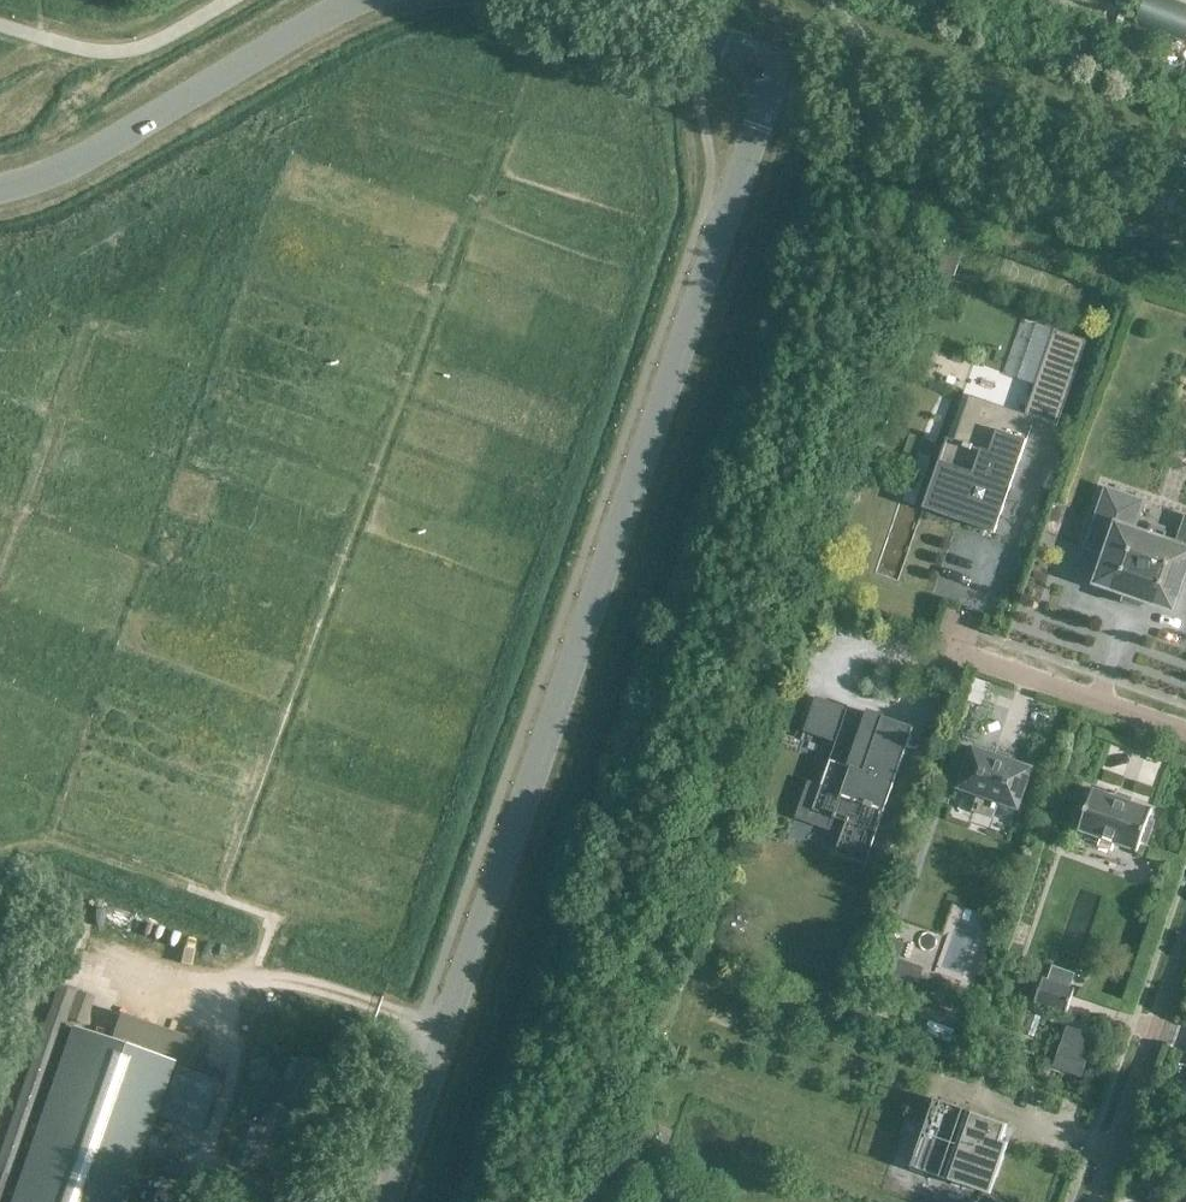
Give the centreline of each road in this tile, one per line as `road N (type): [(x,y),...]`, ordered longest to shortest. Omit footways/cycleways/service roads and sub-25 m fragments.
road 1 (tertiary): [(392,1201),(761,134),(768,68)]
road 2 (unclassified): [(1185,210),(768,68)]
road 3 (tertiary): [(369,0),(121,143),(29,186),(0,189)]
road 4 (residential): [(1102,1201),(1185,963)]
road 5 (residential): [(956,653),(1185,734)]
road 6 (tertiary): [(768,68),(682,17),(615,0)]

